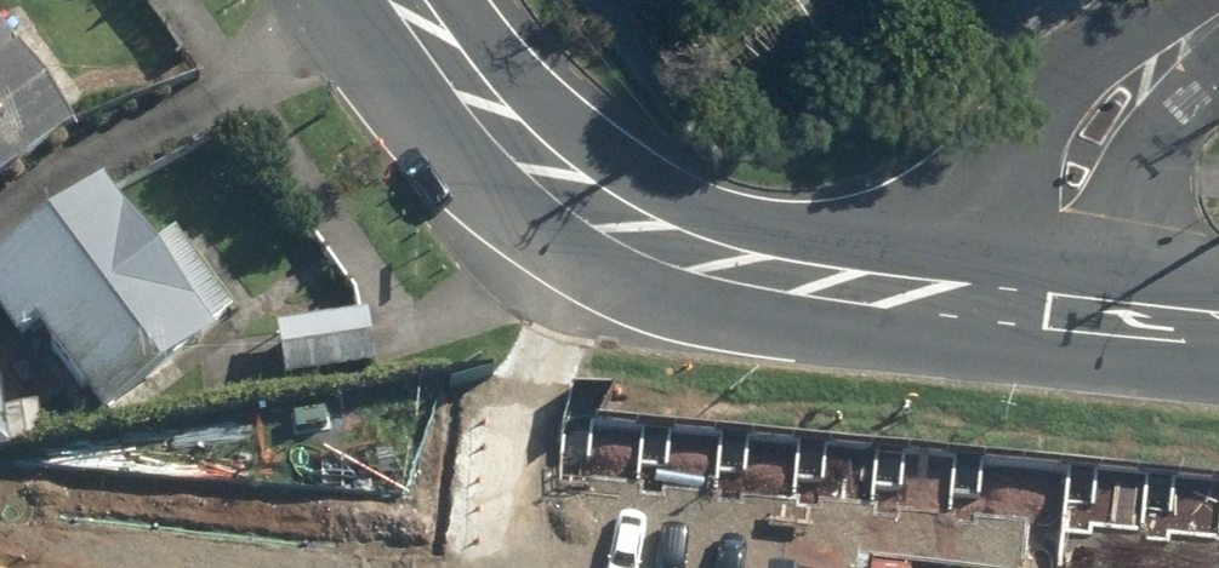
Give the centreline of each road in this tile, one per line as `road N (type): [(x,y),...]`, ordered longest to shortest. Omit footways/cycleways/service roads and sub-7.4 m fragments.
road 1 (secondary): [(417,0),(520,138),(639,228),(844,282),(1047,309)]
road 2 (track): [(481,567),(503,423),(614,213)]
road 3 (residential): [(1047,309),(1100,131),(1168,59),(1218,23)]
road 4 (secondary): [(1047,309),(1218,330)]

